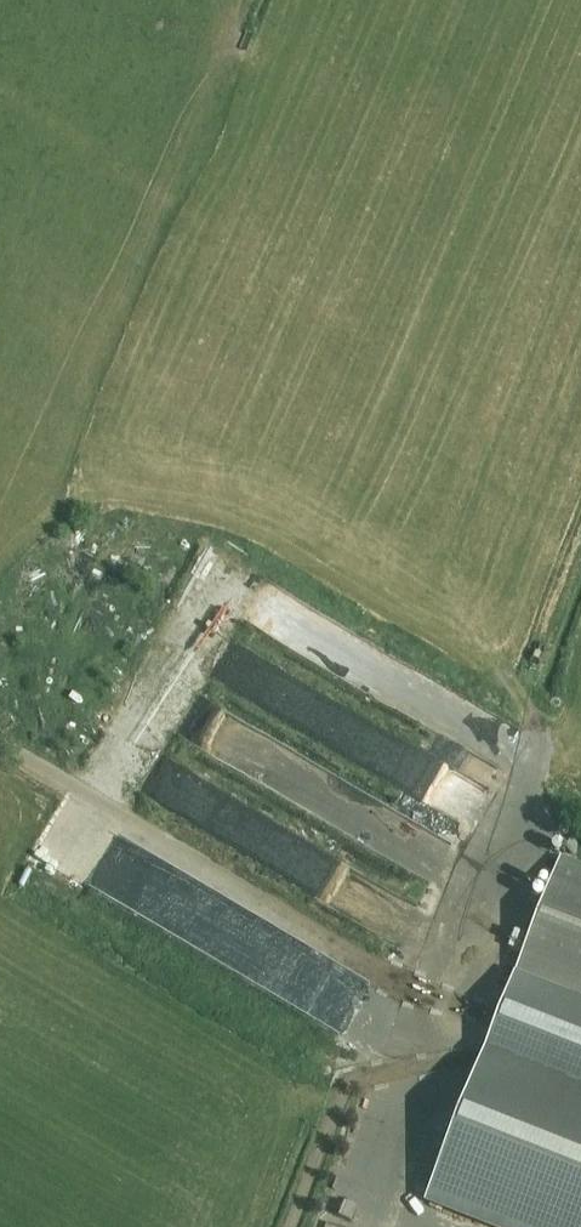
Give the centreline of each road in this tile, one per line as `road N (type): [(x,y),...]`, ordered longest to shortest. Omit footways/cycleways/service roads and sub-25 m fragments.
road 1 (track): [(0,746),(456,1020)]

